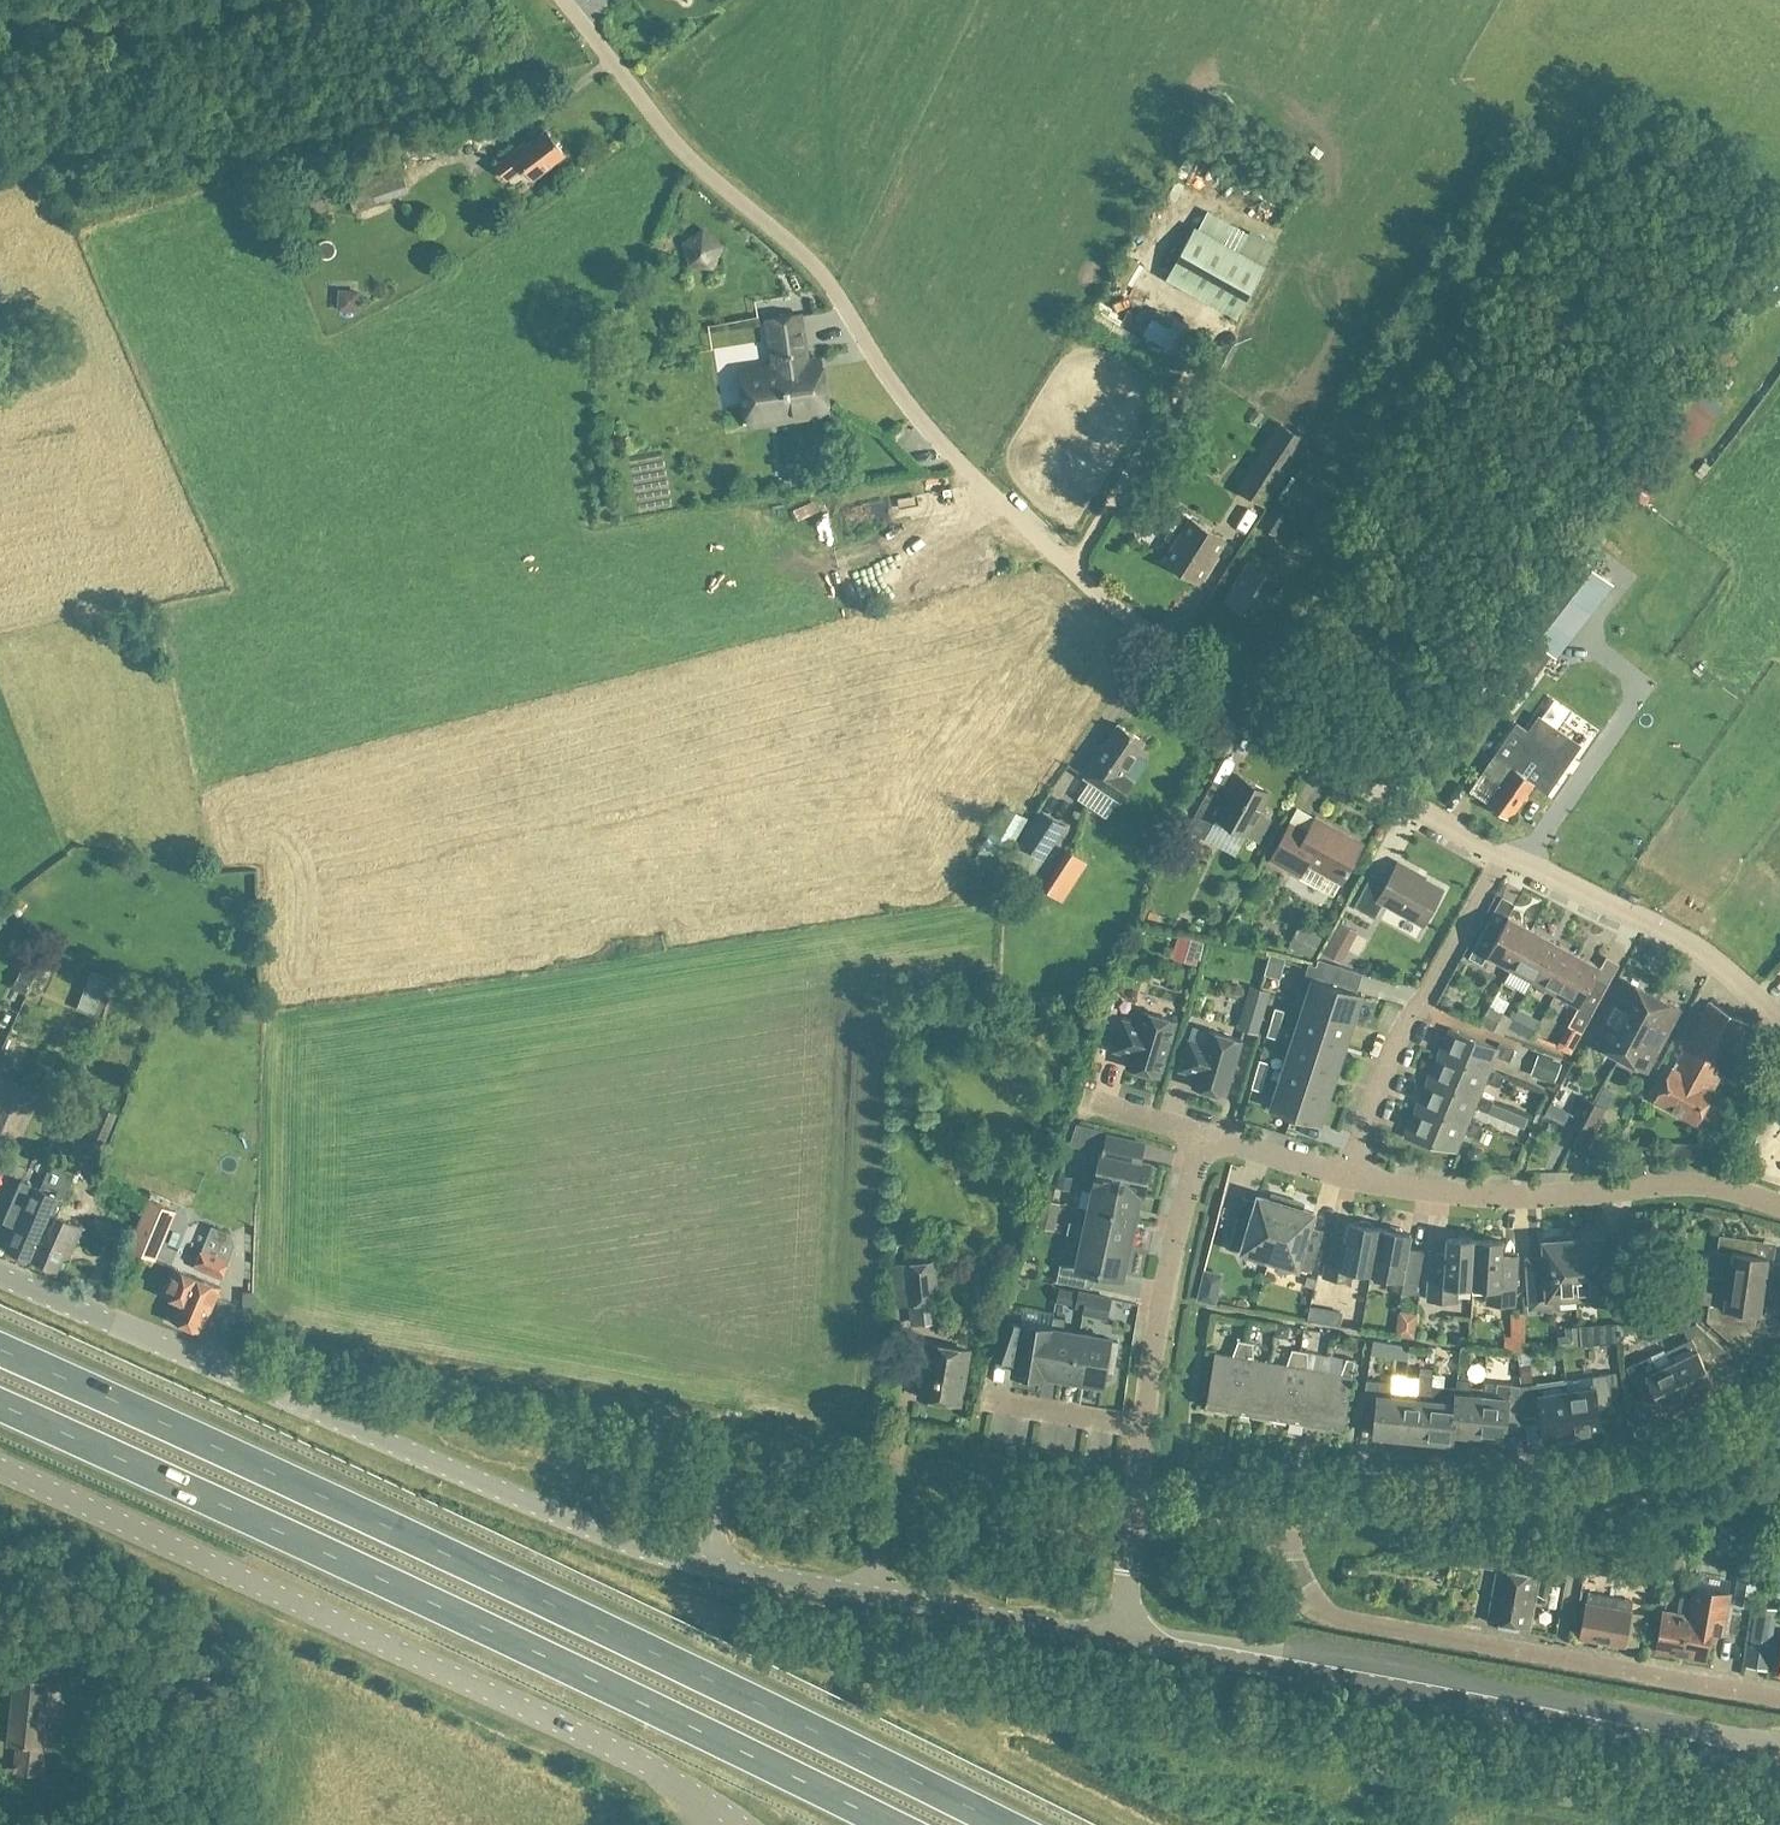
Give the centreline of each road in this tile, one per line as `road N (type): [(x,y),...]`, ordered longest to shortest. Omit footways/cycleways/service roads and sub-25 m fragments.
road 1 (residential): [(1493,843),(1312,744),(1135,622),(1030,536),(948,443),(777,216),(701,164),(567,0)]
road 2 (unclassified): [(1119,1636),(666,1553),(0,1271)]
road 3 (trunk): [(1002,1824),(725,1685),(0,1348)]
road 4 (trunk): [(0,1404),(893,1824)]
road 5 (unclassified): [(741,1824),(486,1689),(0,1466)]
road 6 (unclassified): [(1779,1767),(1119,1636)]
road 7 (unclassified): [(1678,1824),(1097,1713)]
road 8 (residential): [(1779,1699),(1337,1620),(1294,1571),(1282,1516)]
road 9 (residential): [(1282,1516),(1480,1502),(1653,1478),(1700,1464),(1779,1414)]
road 10 (residential): [(1779,1204),(1707,1184),(1477,1197),(1403,1190),(1350,1174)]
road 11 (residential): [(1350,1174),(1493,843)]
road 12 (residential): [(1779,1019),(1706,951),(1493,843)]
road 13 (residential): [(1200,1135),(1161,1297),(1144,1425)]
road 14 (residential): [(1350,1174),(1200,1135)]
road 15 (residential): [(1144,1425),(993,1398)]
road 16 (residential): [(1133,1517),(1282,1516)]
road 17 (residential): [(1119,1636),(1133,1517)]

